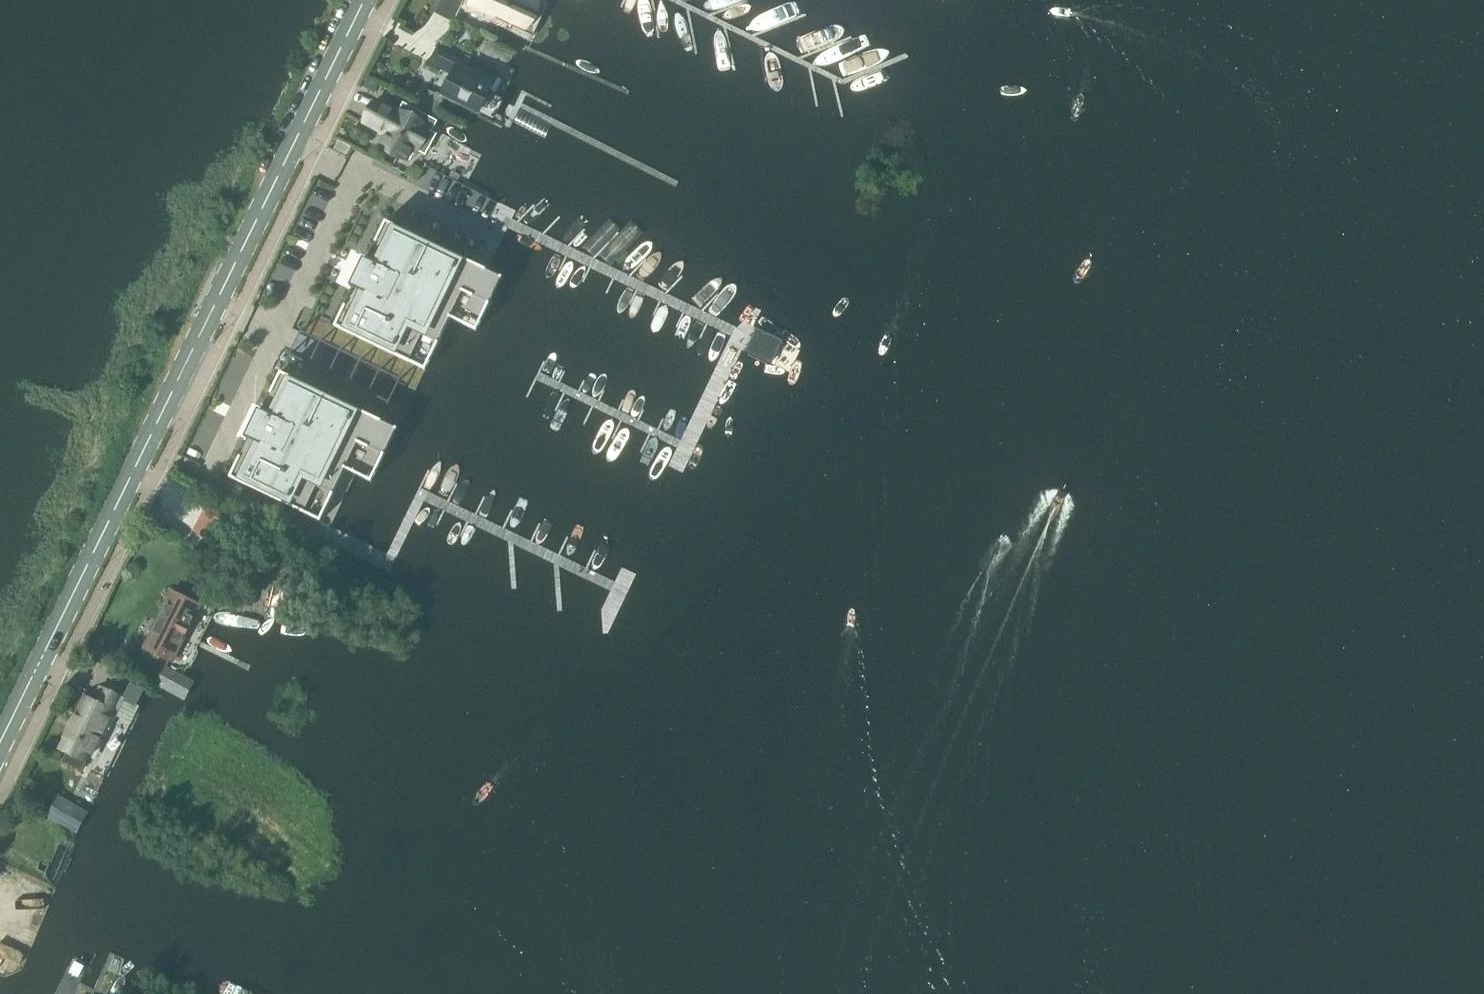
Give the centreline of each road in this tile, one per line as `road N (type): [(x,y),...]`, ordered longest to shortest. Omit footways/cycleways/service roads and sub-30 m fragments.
road 1 (secondary): [(366,0),(0,746)]

